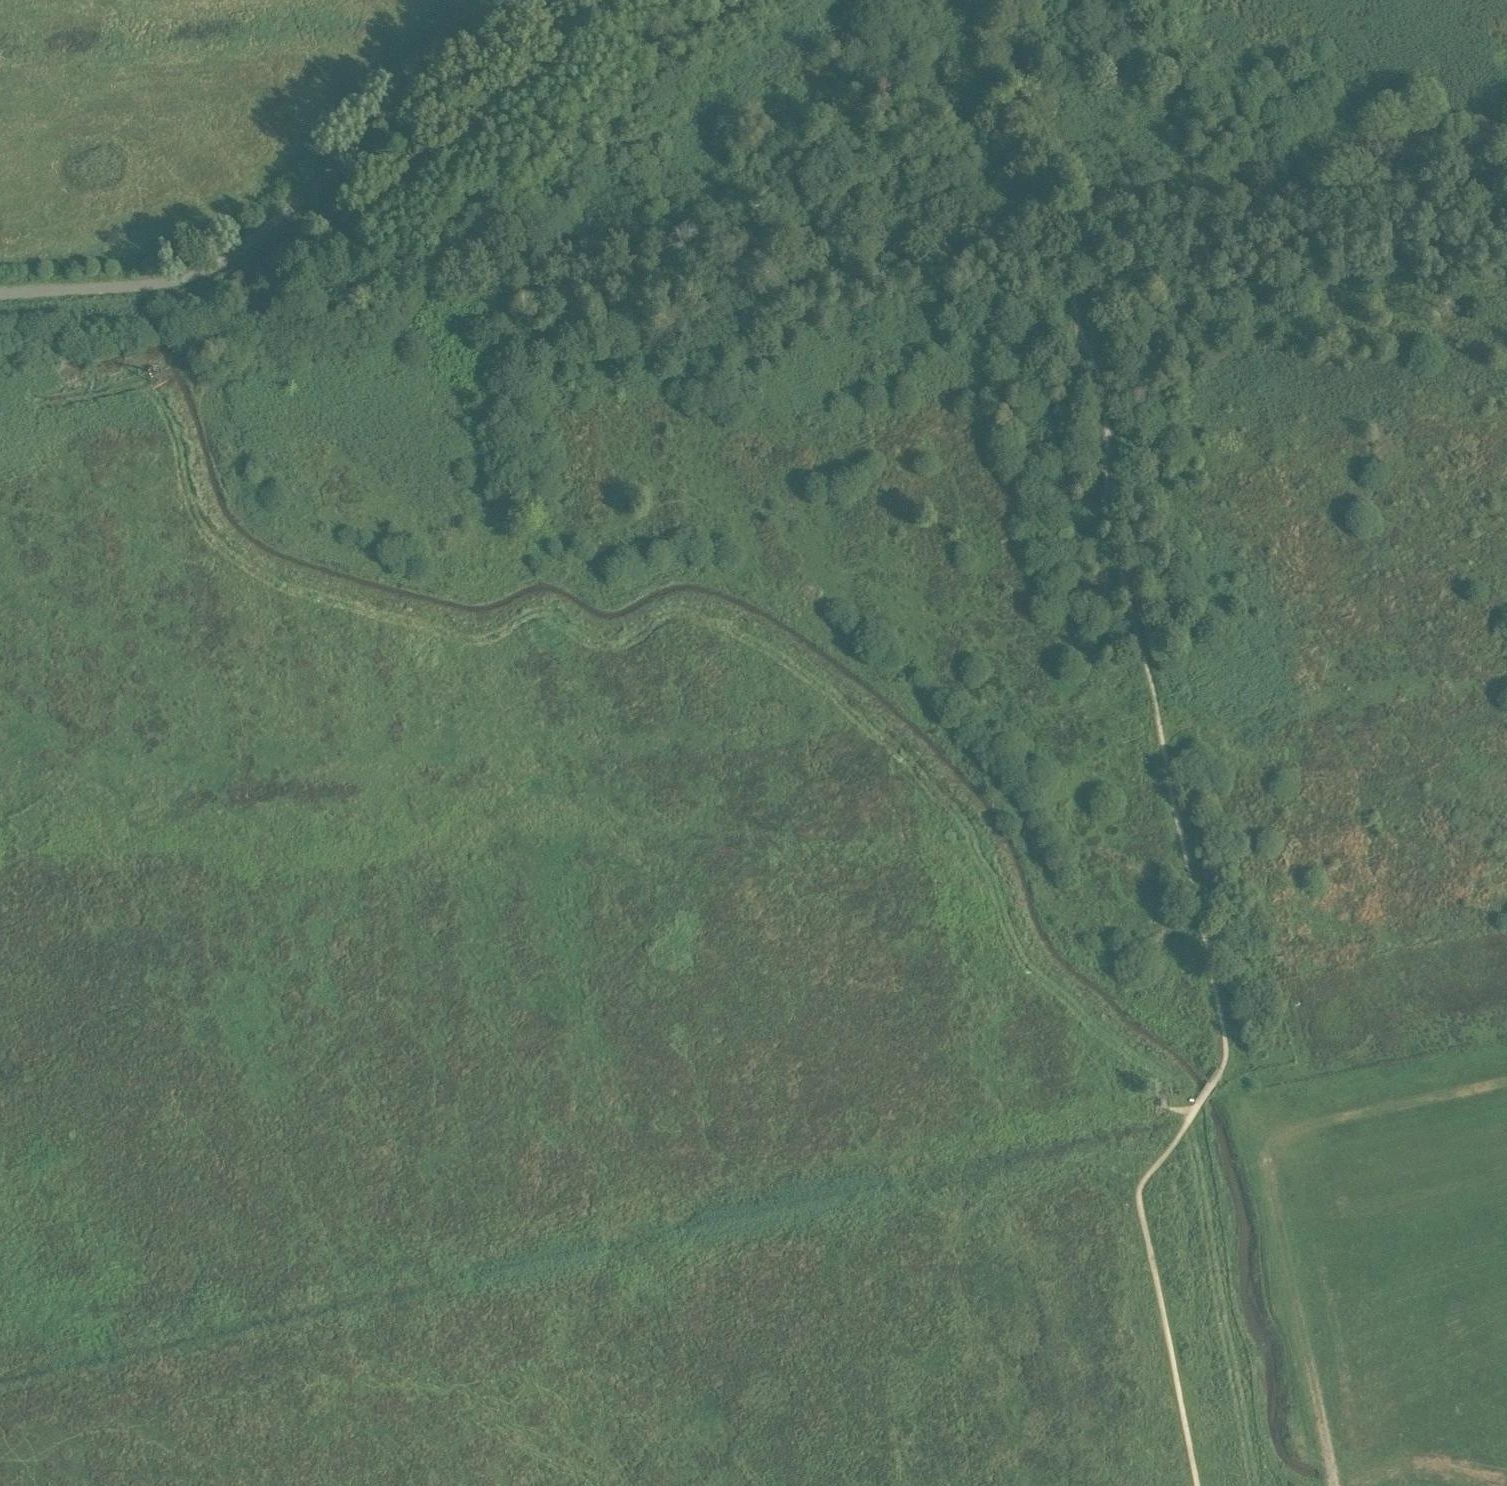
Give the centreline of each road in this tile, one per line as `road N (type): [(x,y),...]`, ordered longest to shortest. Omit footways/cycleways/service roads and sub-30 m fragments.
road 1 (track): [(1506,1082),(1291,1129),(1268,1144),(1263,1163),(1334,1485)]

